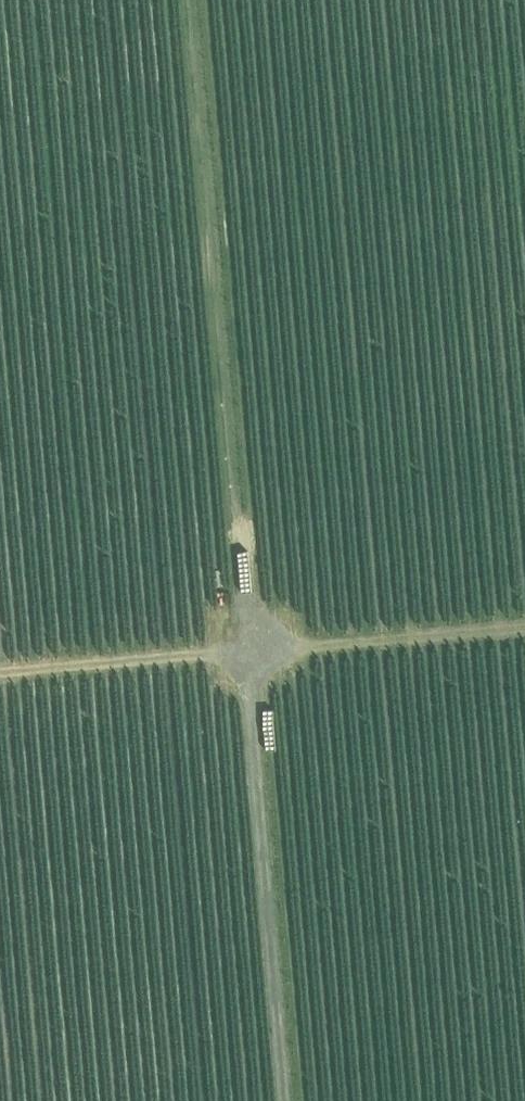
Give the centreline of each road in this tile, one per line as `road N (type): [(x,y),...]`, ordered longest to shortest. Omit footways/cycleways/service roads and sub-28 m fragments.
road 1 (track): [(250,709),(284,1100)]

